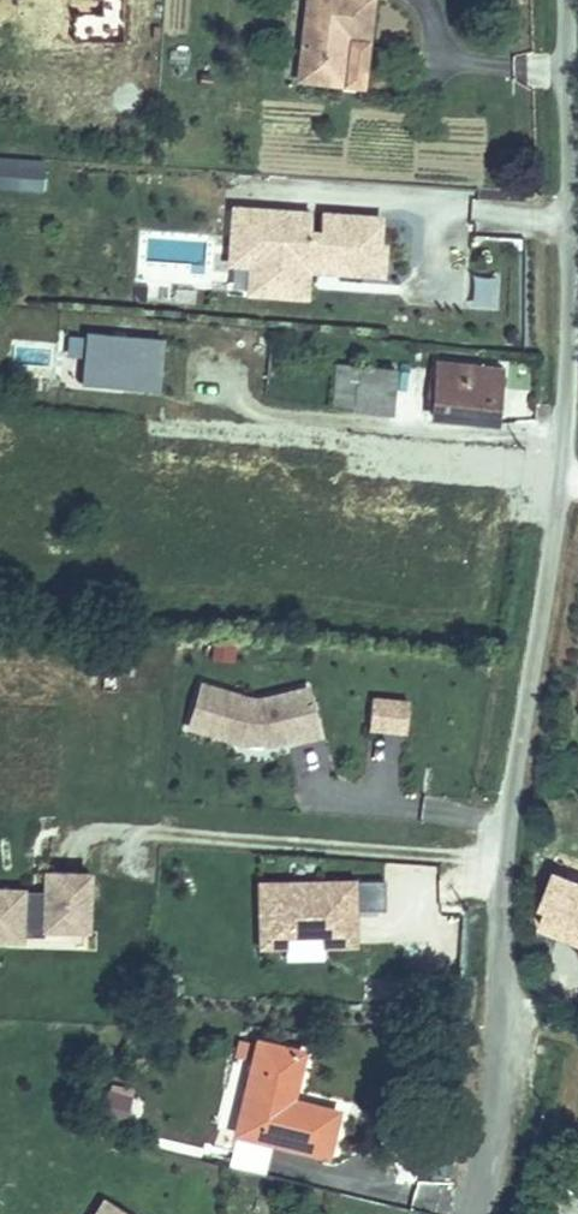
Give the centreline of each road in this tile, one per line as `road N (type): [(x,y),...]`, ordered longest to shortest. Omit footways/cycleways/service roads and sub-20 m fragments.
road 1 (residential): [(475,1213),(510,794),(577,430)]
road 2 (residential): [(577,388),(564,0)]

